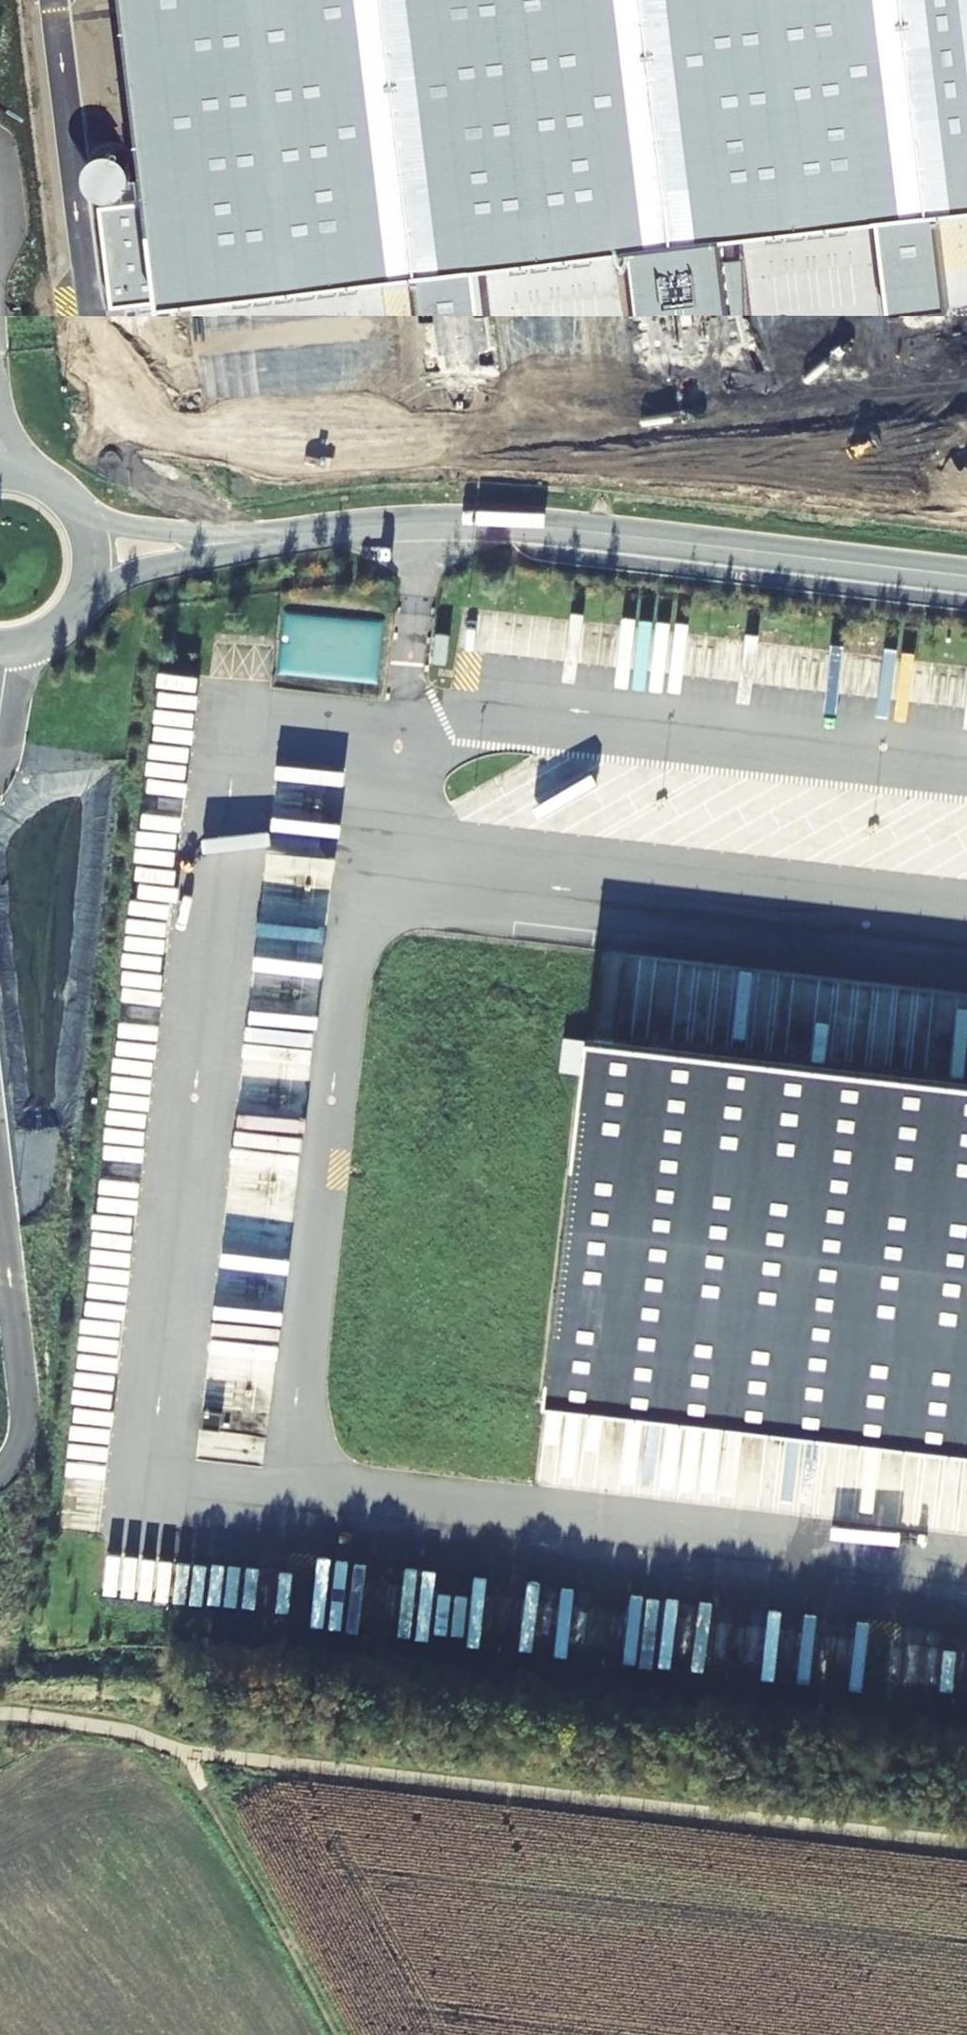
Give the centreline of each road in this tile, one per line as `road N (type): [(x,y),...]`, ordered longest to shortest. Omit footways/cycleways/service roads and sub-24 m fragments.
road 1 (unclassified): [(966,579),(512,525),(397,525),(102,548)]
road 2 (track): [(186,1751),(346,2034)]

